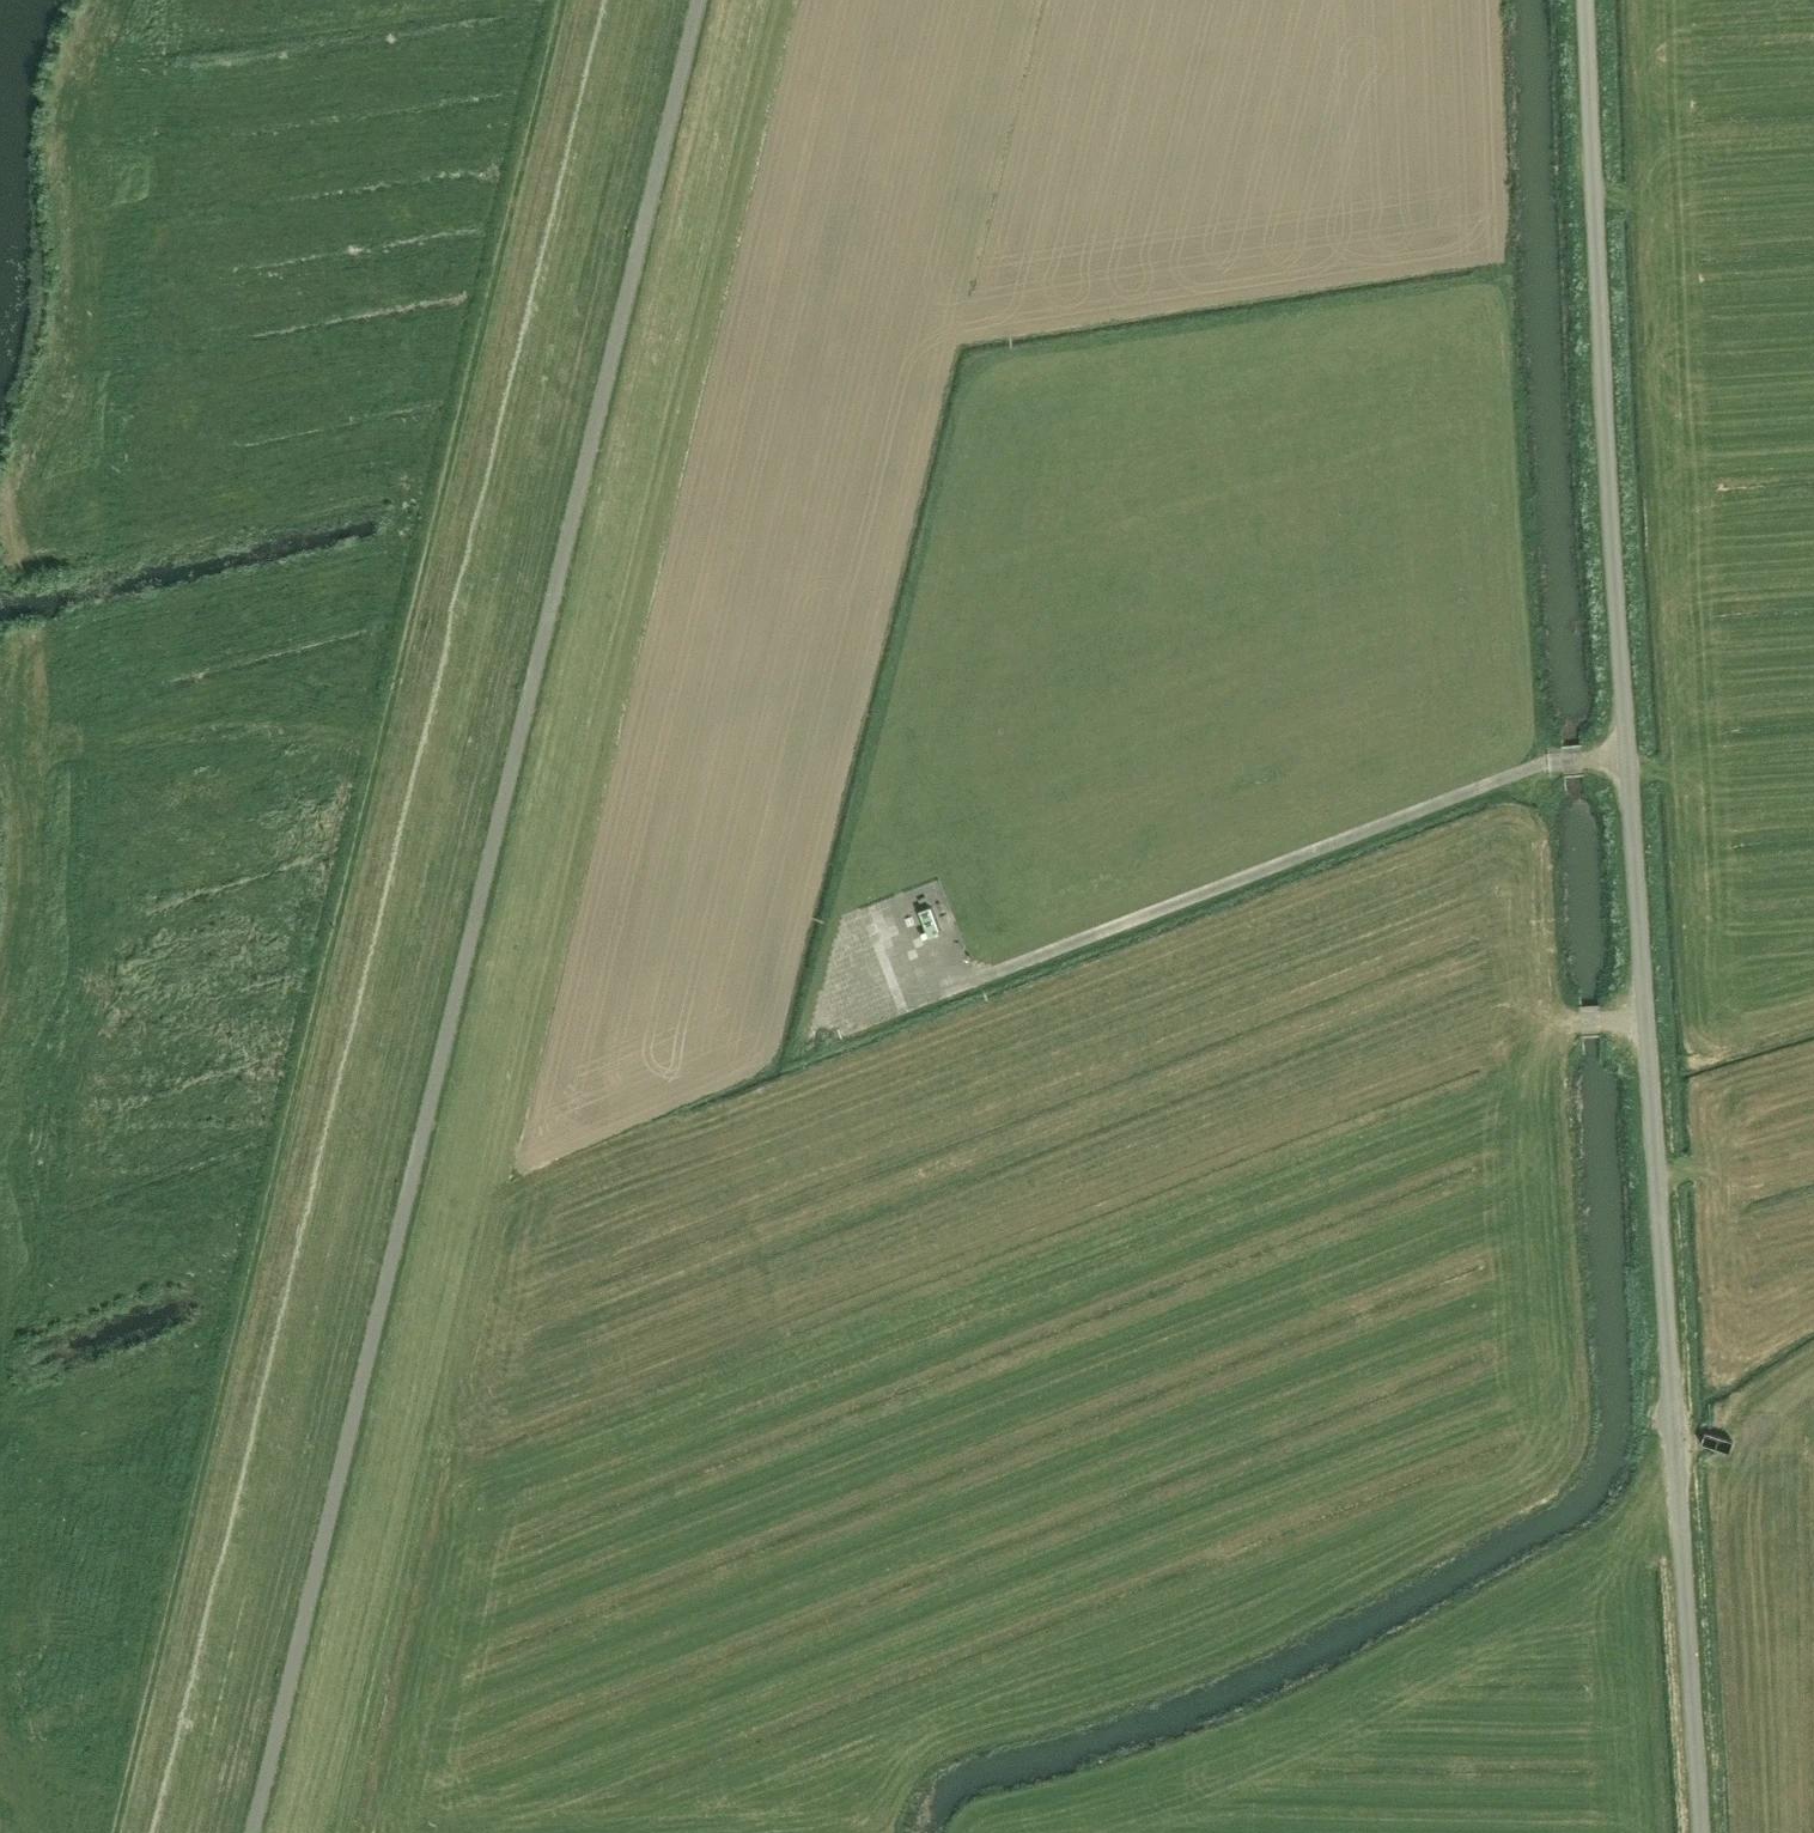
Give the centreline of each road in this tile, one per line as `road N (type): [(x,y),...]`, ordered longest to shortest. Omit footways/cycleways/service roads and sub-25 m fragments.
road 1 (unclassified): [(1701,1832),(1589,0)]

